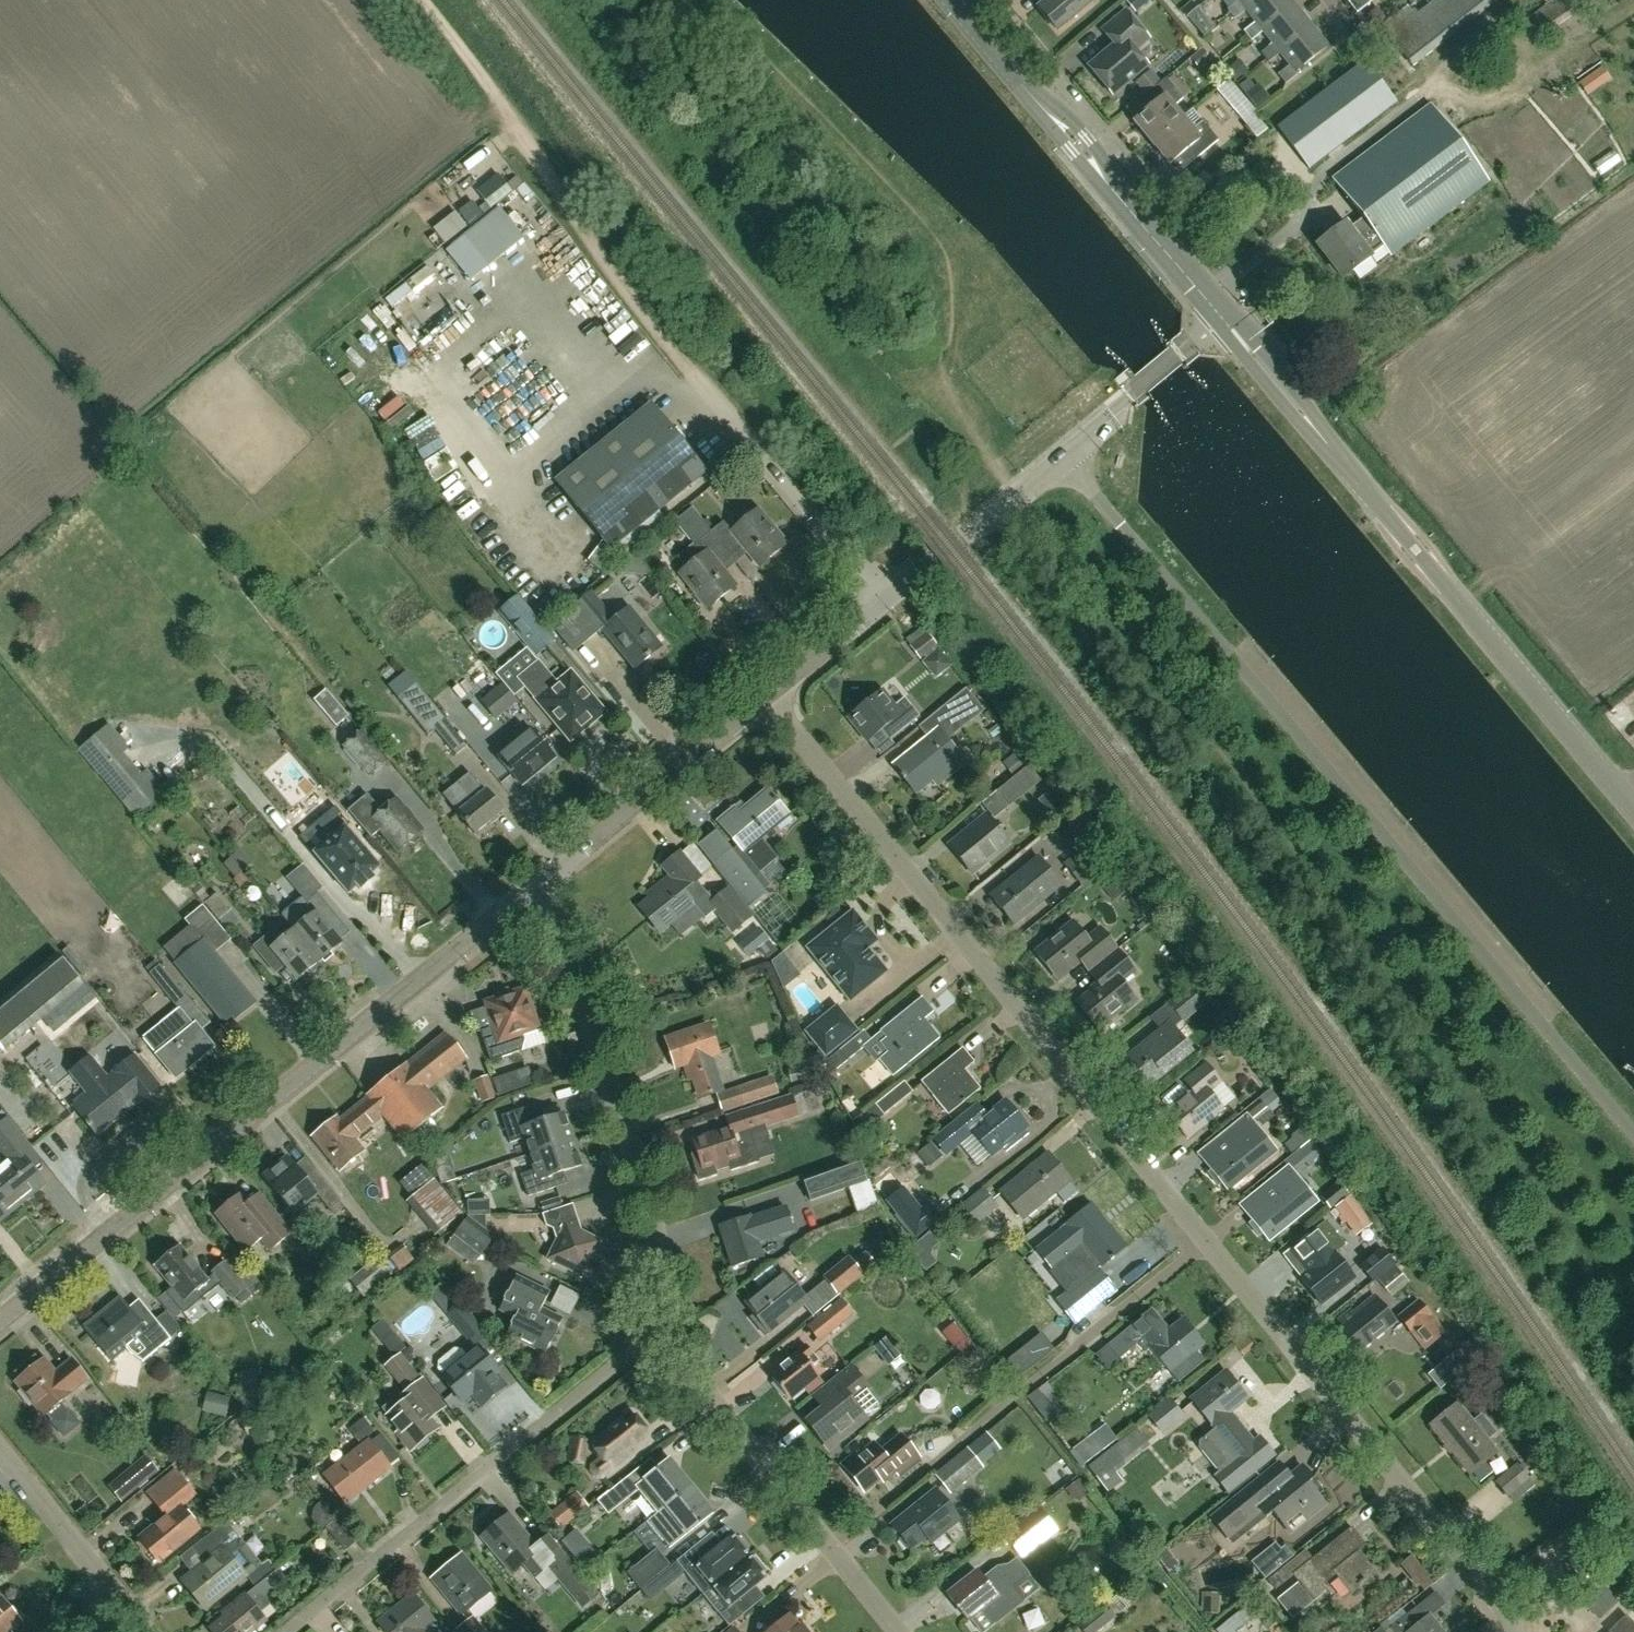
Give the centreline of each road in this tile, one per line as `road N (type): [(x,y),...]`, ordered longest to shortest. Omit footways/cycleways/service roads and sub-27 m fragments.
road 1 (residential): [(1516,1631),(1509,1612),(766,697)]
road 2 (unclassified): [(1633,1125),(1064,454)]
road 3 (tertiary): [(0,1321),(542,879)]
road 4 (tertiary): [(1633,807),(1223,318)]
road 5 (residential): [(286,1631),(637,1348),(667,1341)]
road 6 (residential): [(667,1341),(651,1205),(542,879)]
road 7 (track): [(694,371),(414,0)]
road 8 (residential): [(899,1631),(667,1341)]
road 9 (tertiary): [(1157,242),(950,0)]
road 10 (residential): [(1157,242),(1157,197),(995,0)]
road 11 (unclassified): [(884,601),(694,371)]
road 12 (tertiary): [(542,879),(766,697)]
road 13 (residential): [(0,1452),(149,1631)]
road 14 (tertiary): [(884,601),(1064,454)]
road 15 (tertiary): [(1064,454),(1223,318)]
road 16 (tertiary): [(766,697),(884,601)]

